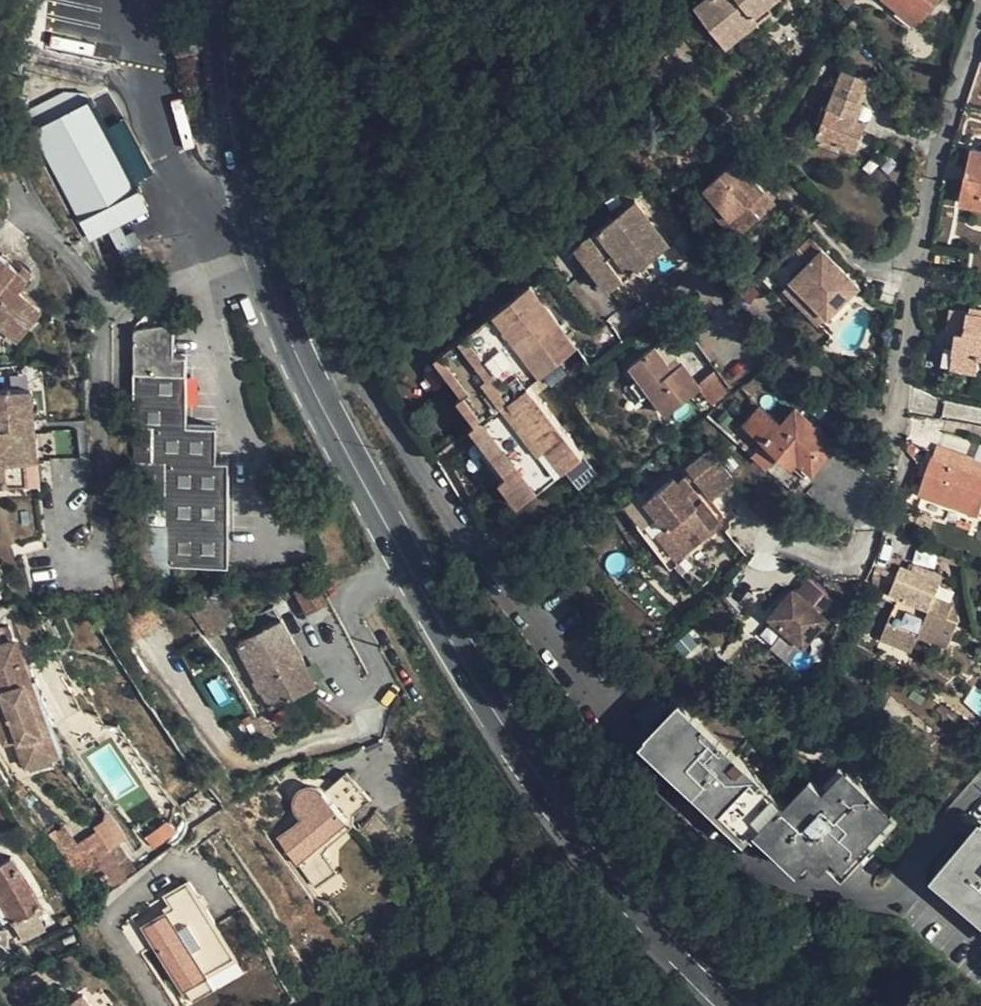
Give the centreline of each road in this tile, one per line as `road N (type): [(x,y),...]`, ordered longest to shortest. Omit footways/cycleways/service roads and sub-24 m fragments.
road 1 (primary): [(228,0),(233,86),(256,226),(309,383),(503,724),(605,869),(735,1005)]
road 2 (residential): [(980,18),(929,192),(862,551),(842,563),(767,536)]

